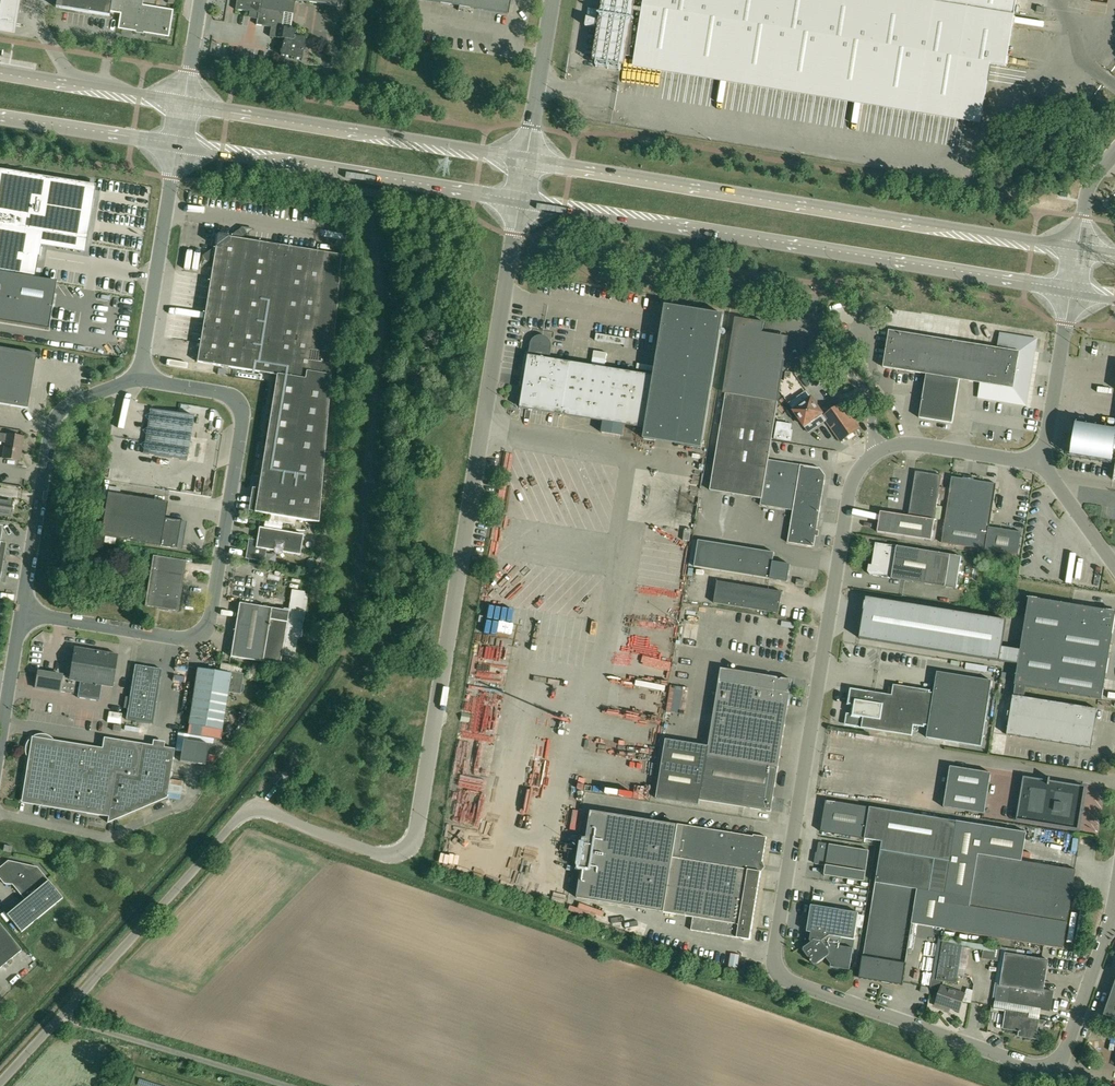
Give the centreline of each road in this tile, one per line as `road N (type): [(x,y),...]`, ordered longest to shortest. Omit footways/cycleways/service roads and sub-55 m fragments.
road 1 (unclassified): [(1039,462),(897,443),(854,477),(775,963),(792,981),(1052,1067),(1062,1061),(1111,917)]
road 2 (unclassified): [(61,1016),(246,813),(269,811),(380,854),(413,842),(520,204)]
road 3 (secondary): [(1078,247),(527,157)]
road 4 (secondary): [(520,204),(1071,294)]
road 5 (unclassified): [(137,373),(230,395),(242,414),(207,631),(183,642),(20,614)]
road 6 (secondary): [(177,149),(520,204)]
road 7 (secondary): [(527,157),(185,102)]
road 8 (unclassified): [(20,614),(55,421),(69,405),(137,373)]
road 9 (unclassified): [(279,1085),(61,1016)]
road 10 (unclassified): [(137,373),(177,149)]
road 11 (secondary): [(185,102),(0,69)]
road 12 (secondary): [(0,121),(177,149)]
road 13 (unclassified): [(1039,462),(1071,294)]
road 14 (unclassified): [(527,157),(553,0)]
road 15 (unclassified): [(0,740),(20,614)]
road 16 (unclassified): [(1114,565),(1039,462)]

